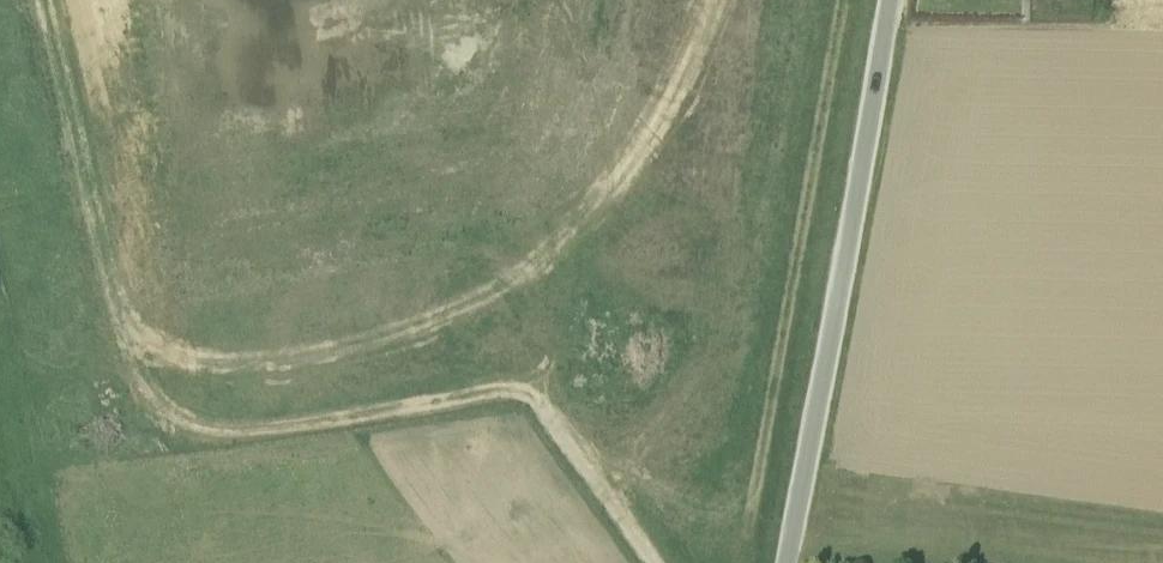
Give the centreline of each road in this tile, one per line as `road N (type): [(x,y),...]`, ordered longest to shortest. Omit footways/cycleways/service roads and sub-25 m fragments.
road 1 (unclassified): [(787,562),(889,0)]
road 2 (track): [(539,411),(650,562)]

